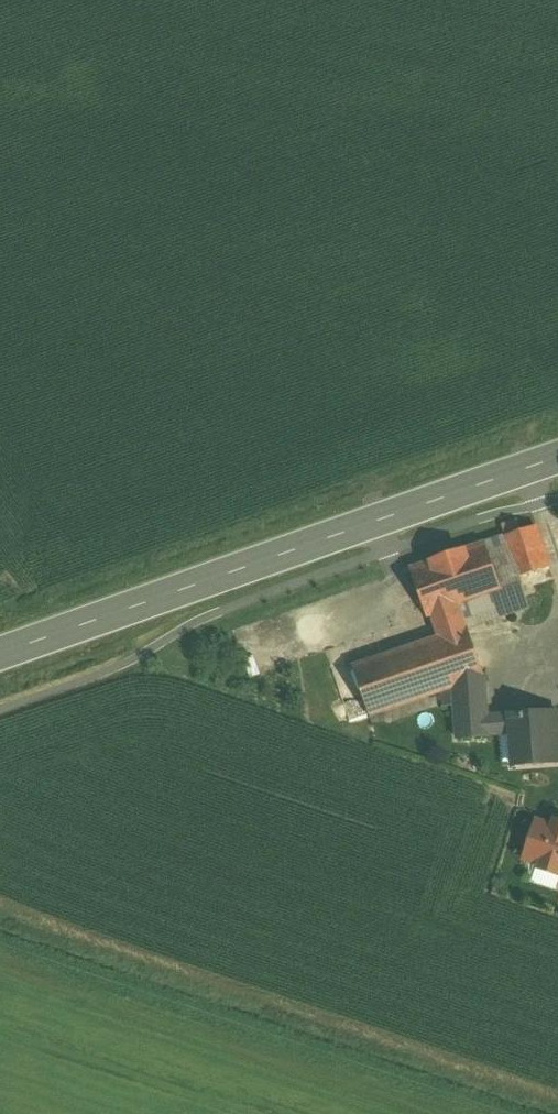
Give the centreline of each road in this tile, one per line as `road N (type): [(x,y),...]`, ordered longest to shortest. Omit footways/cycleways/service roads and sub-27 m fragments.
road 1 (secondary): [(0,656),(557,460)]

